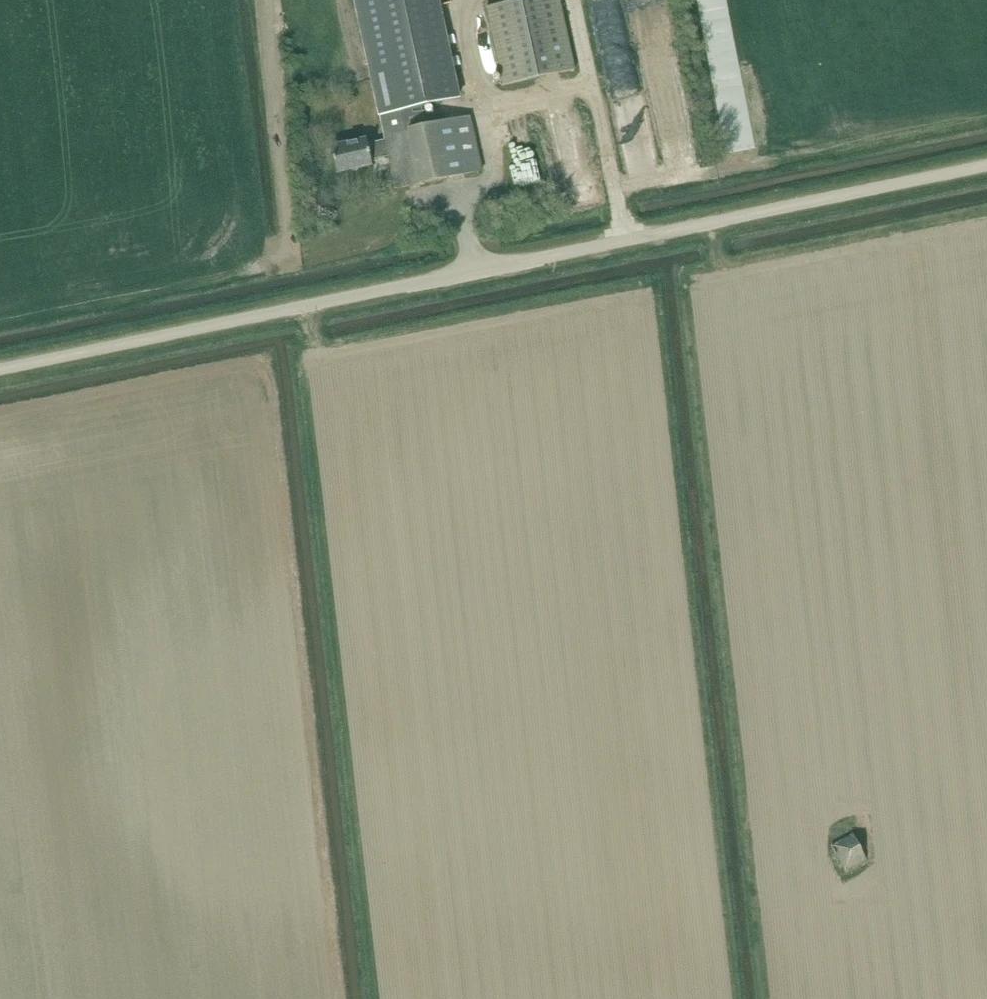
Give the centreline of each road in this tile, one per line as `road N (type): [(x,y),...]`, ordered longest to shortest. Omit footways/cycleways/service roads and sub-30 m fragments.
road 1 (unclassified): [(0,370),(986,166)]
road 2 (track): [(618,188),(742,166),(760,138)]

